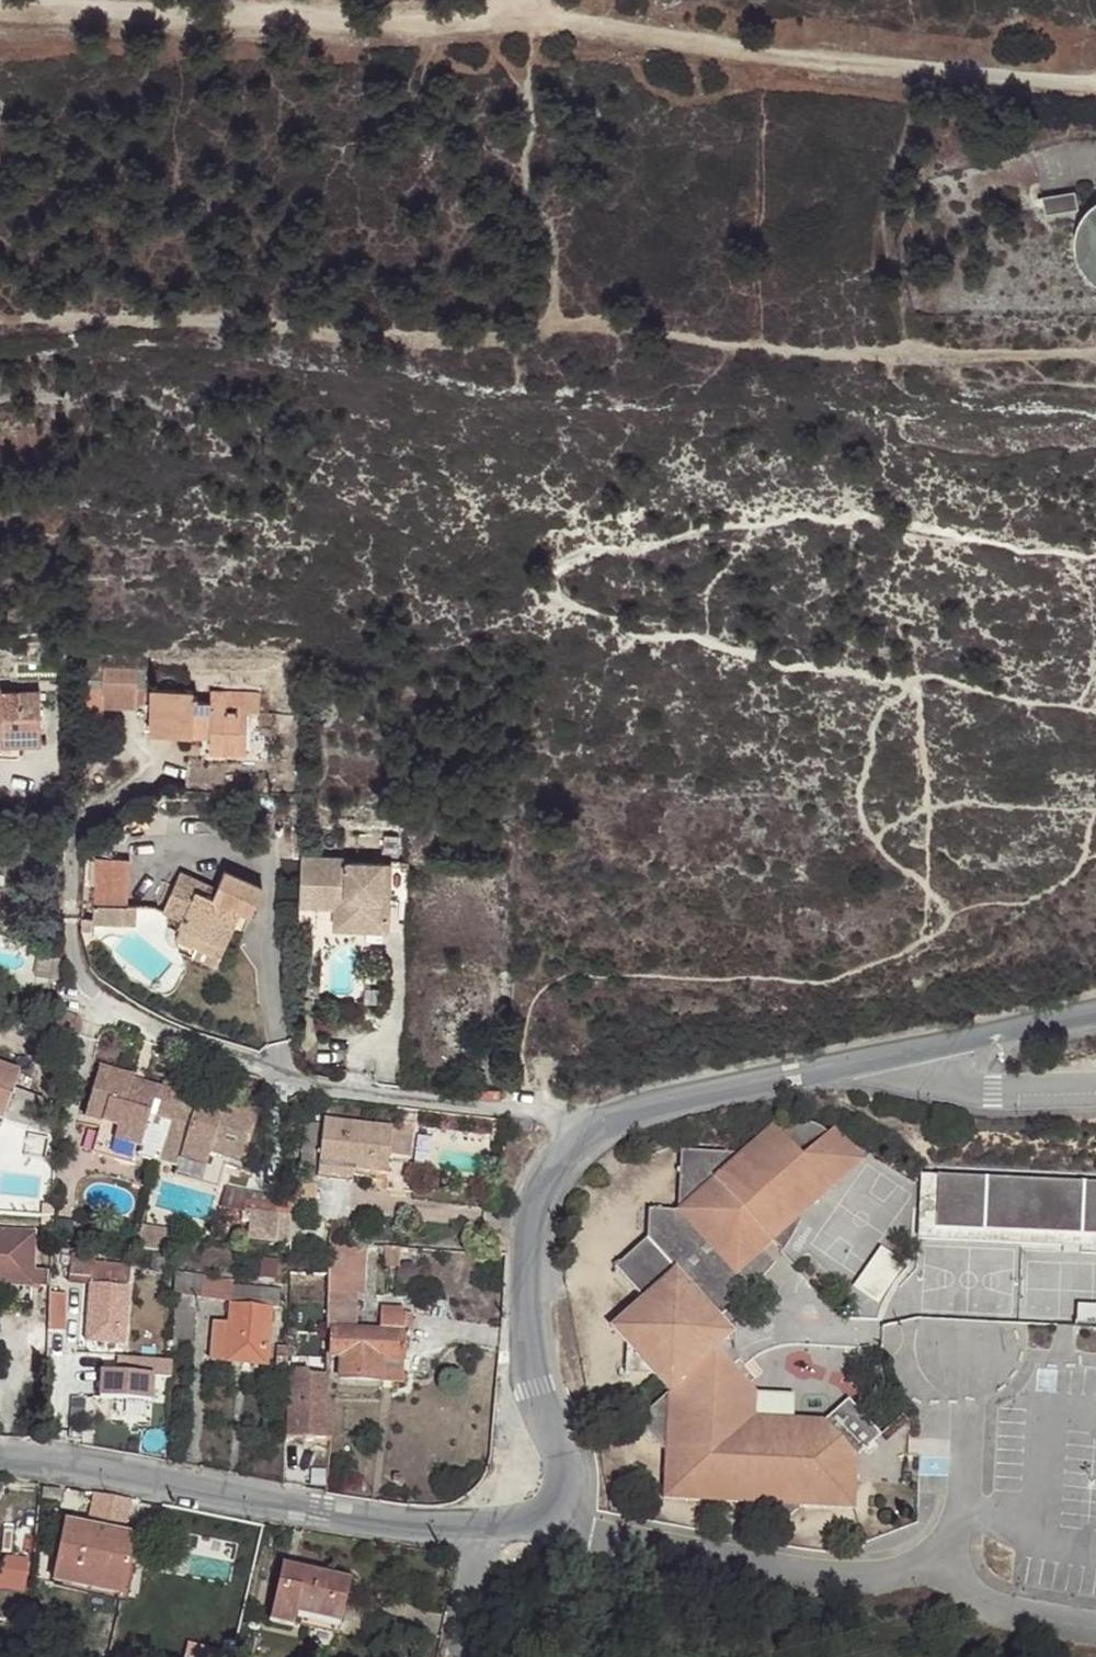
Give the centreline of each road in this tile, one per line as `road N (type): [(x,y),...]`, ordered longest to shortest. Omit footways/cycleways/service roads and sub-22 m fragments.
road 1 (track): [(0,316),(484,336),(618,325),(855,354),(1095,351)]
road 2 (unclassified): [(74,795),(68,930),(91,995),(277,1078),(535,1109),(580,1135)]
road 3 (track): [(521,13),(564,27),(771,57),(1095,87)]
road 4 (unclassified): [(1095,1626),(1004,1612),(942,1568),(828,1578),(591,1534),(549,1519)]
road 5 (track): [(531,0),(521,13),(492,23),(0,10)]
road 6 (unclassified): [(0,1456),(322,1511),(482,1528)]
road 7 (unclassified): [(549,1519),(565,1498),(567,1468),(528,1362),(527,1224),(540,1178),(580,1135)]
road 8 (residential): [(580,1135),(655,1105),(911,1048)]
road 9 (track): [(521,13),(533,39),(524,167),(554,253),(554,331)]
road 10 (unclassified): [(911,1048),(924,1073),(959,1087),(1095,1088)]
road 11 (residential): [(911,1048),(1095,1007)]
road 12 (unclassified): [(482,1528),(461,1632),(465,1656)]

